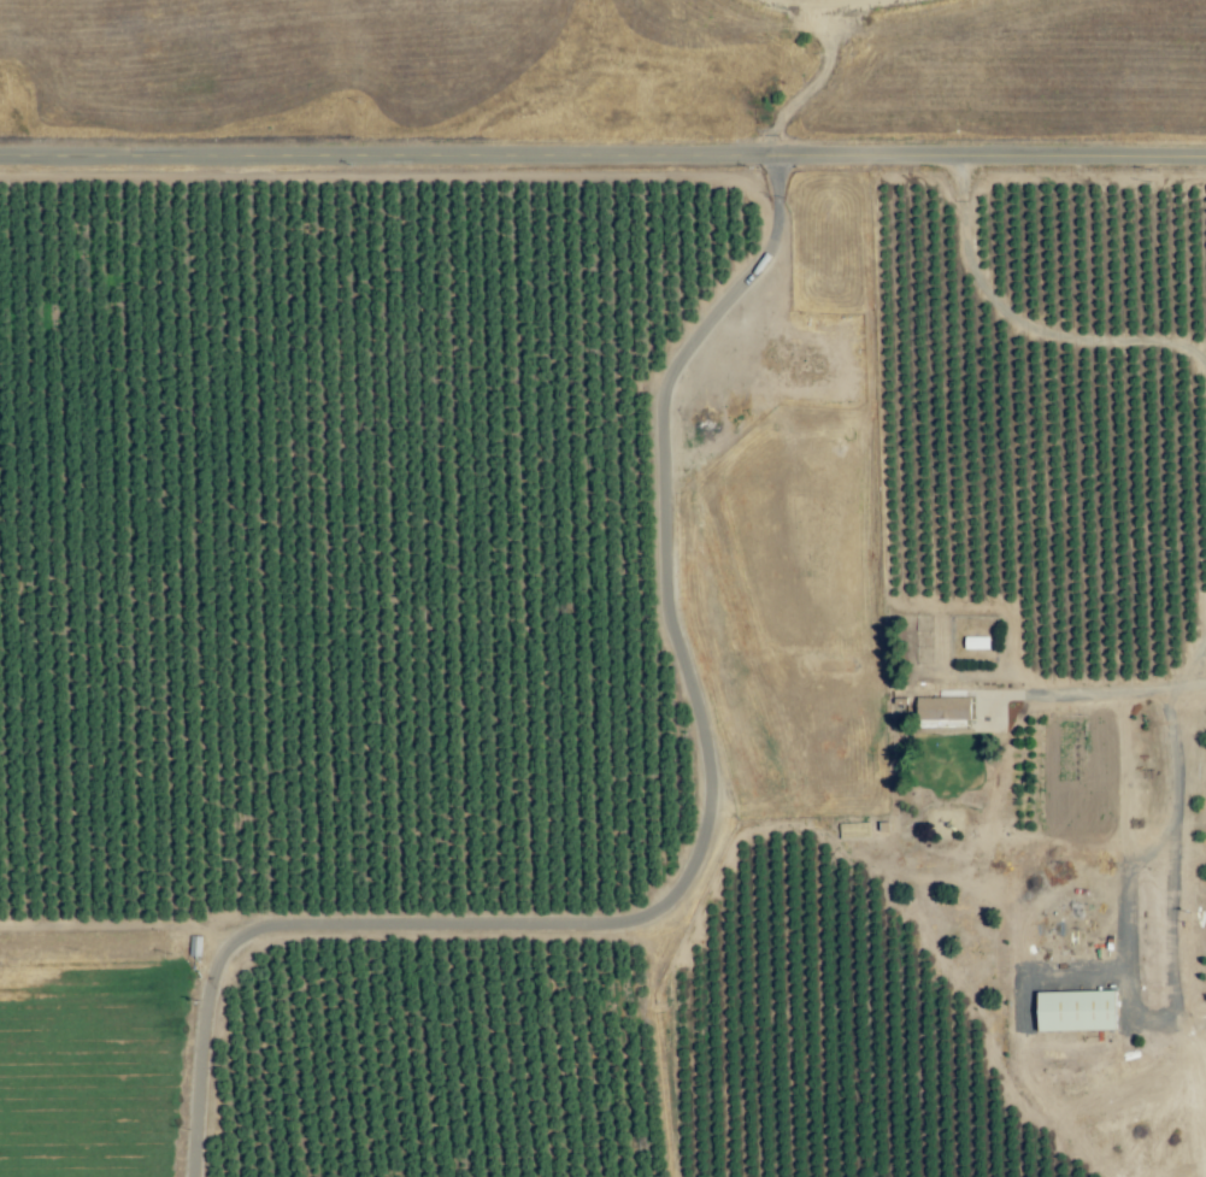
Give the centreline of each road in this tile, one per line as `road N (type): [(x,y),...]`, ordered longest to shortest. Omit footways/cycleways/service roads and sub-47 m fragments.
road 1 (residential): [(0,155),(1205,155)]

